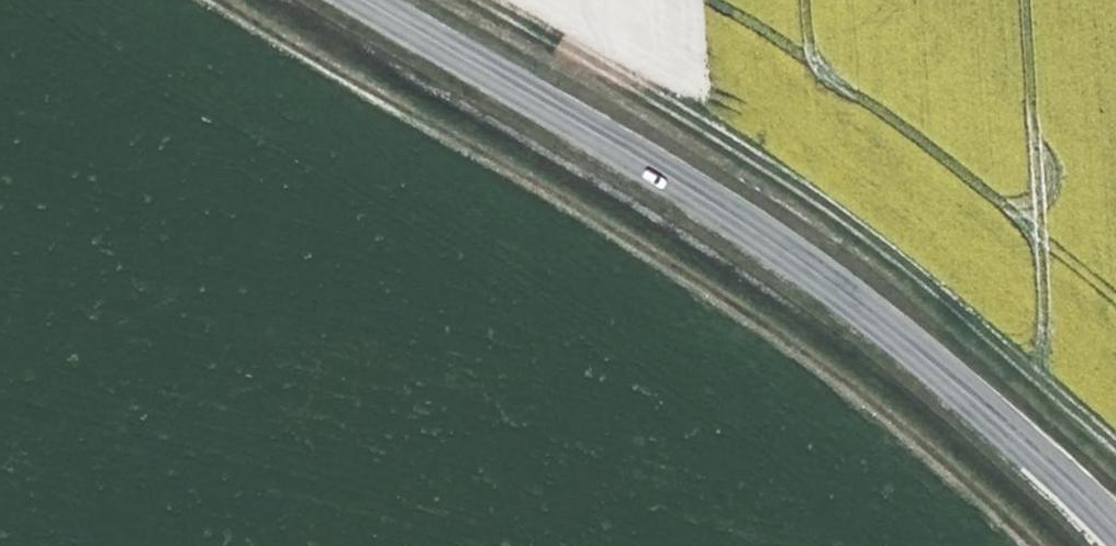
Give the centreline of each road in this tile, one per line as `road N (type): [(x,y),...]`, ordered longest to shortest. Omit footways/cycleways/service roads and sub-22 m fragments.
road 1 (tertiary): [(1115,531),(879,319),(759,232),(360,0)]

